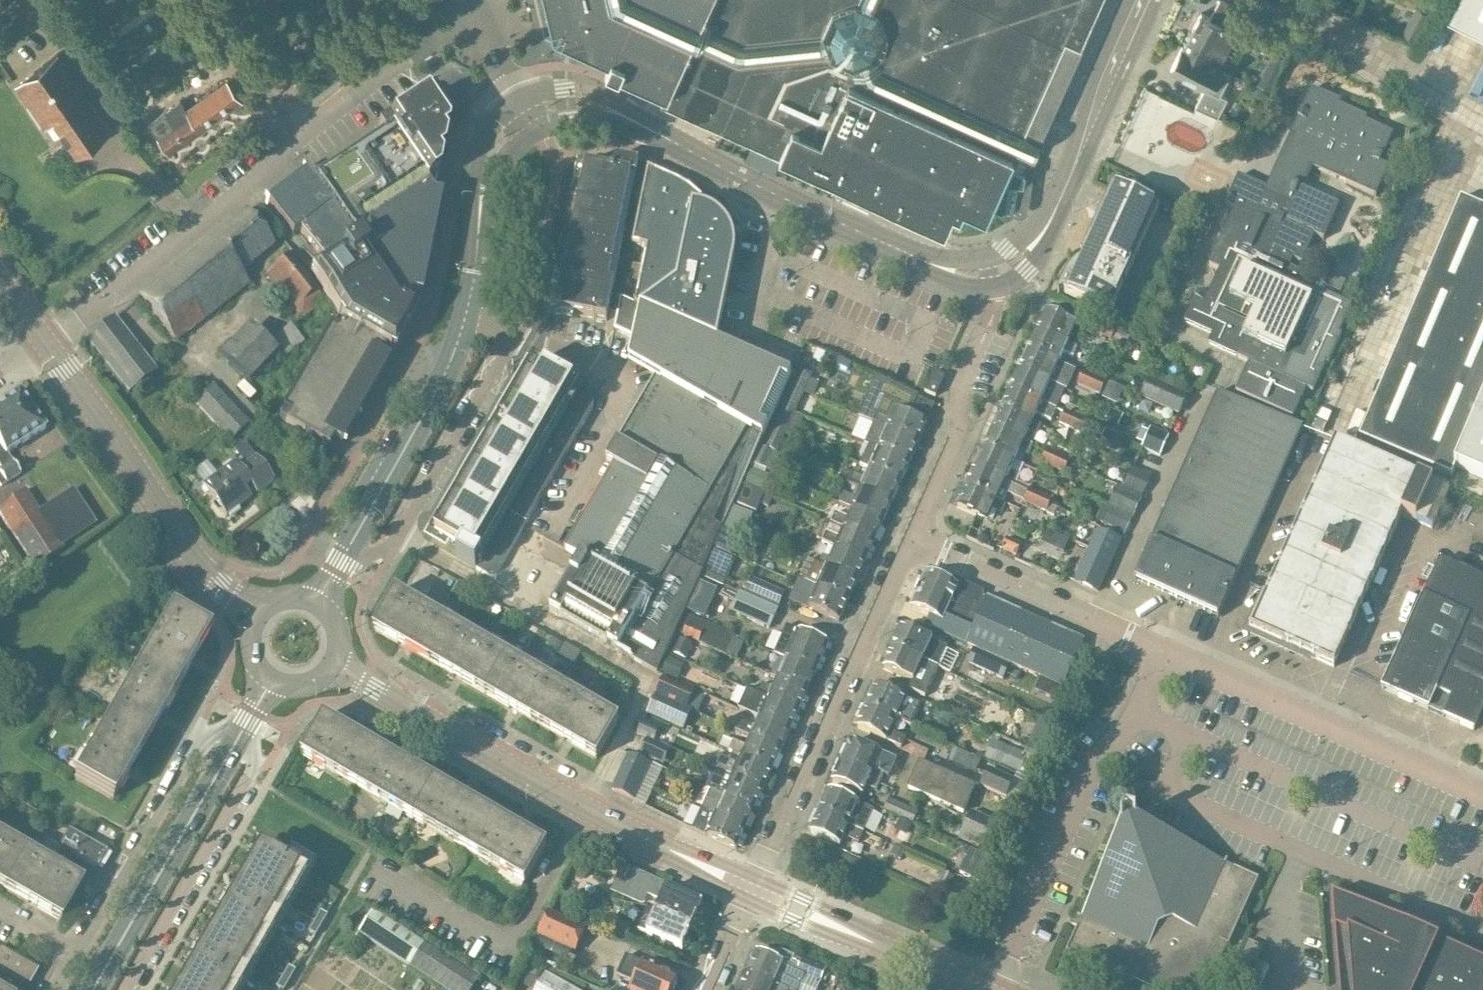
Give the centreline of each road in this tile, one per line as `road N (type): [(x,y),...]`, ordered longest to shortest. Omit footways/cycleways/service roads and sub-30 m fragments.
road 1 (tertiary): [(995,272),(952,271),(915,257),(606,109),(565,103),(525,116)]
road 2 (unclassified): [(752,894),(464,743),(334,662)]
road 3 (unclassified): [(44,343),(407,57)]
road 4 (residential): [(752,894),(915,541)]
road 5 (residential): [(993,989),(1078,791),(1138,718),(1167,654)]
road 6 (residential): [(345,553),(392,551),(519,333),(468,309)]
road 7 (tertiary): [(259,614),(228,595),(194,559),(44,343)]
road 8 (residential): [(1167,654),(1482,798)]
road 9 (tertiary): [(995,272),(1047,226),(1147,0)]
road 10 (tertiary): [(91,989),(242,731)]
road 11 (residential): [(127,989),(253,769),(242,731)]
road 12 (residential): [(242,731),(209,736),(192,750),(73,954)]
road 13 (residential): [(915,541),(1167,654)]
road 14 (tertiary): [(345,553),(440,386),(468,309)]
road 15 (unclassified): [(968,989),(752,894)]
road 16 (residential): [(915,541),(957,448),(960,387),(988,328)]
road 17 (tertiary): [(468,309),(484,171),(505,133),(525,116)]
road 18 (unclassified): [(471,0),(525,116)]

